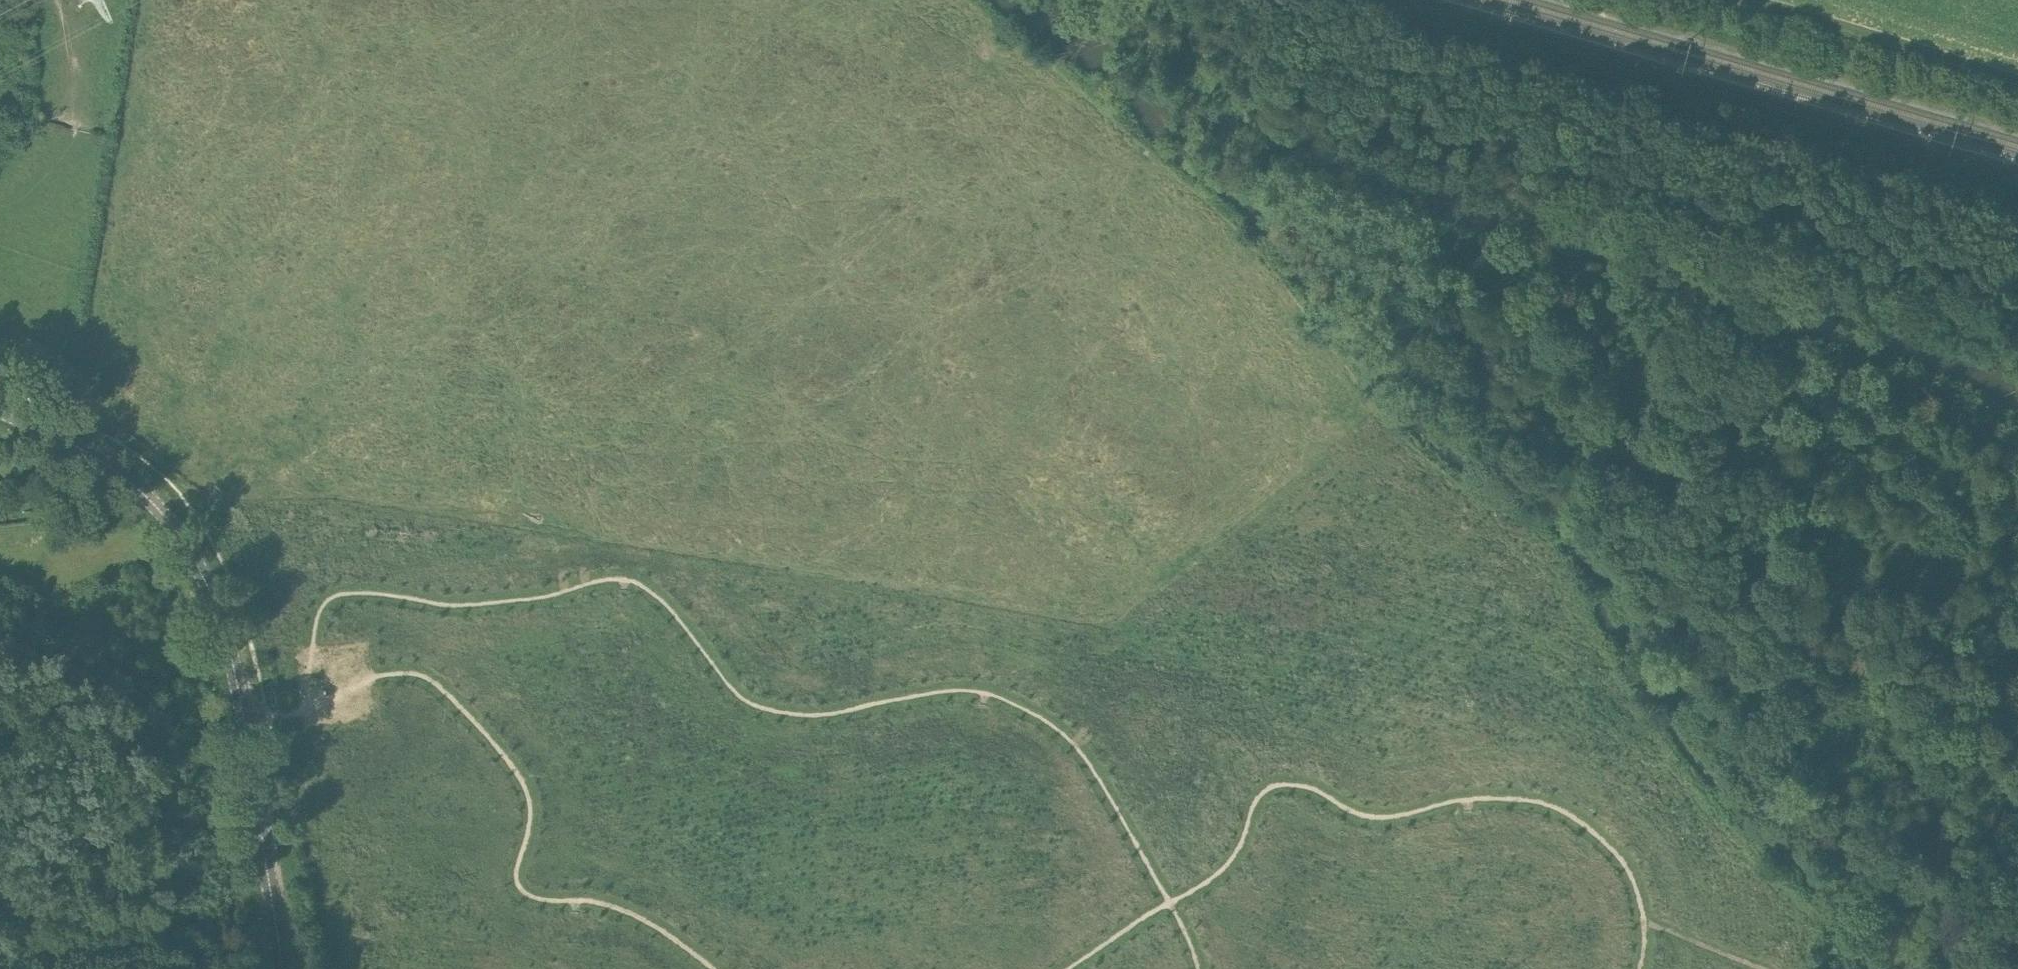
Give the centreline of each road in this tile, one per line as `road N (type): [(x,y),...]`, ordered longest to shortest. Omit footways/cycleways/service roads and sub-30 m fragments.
road 1 (unclassified): [(283,968),(227,643),(181,537),(140,490),(98,459),(0,411)]

